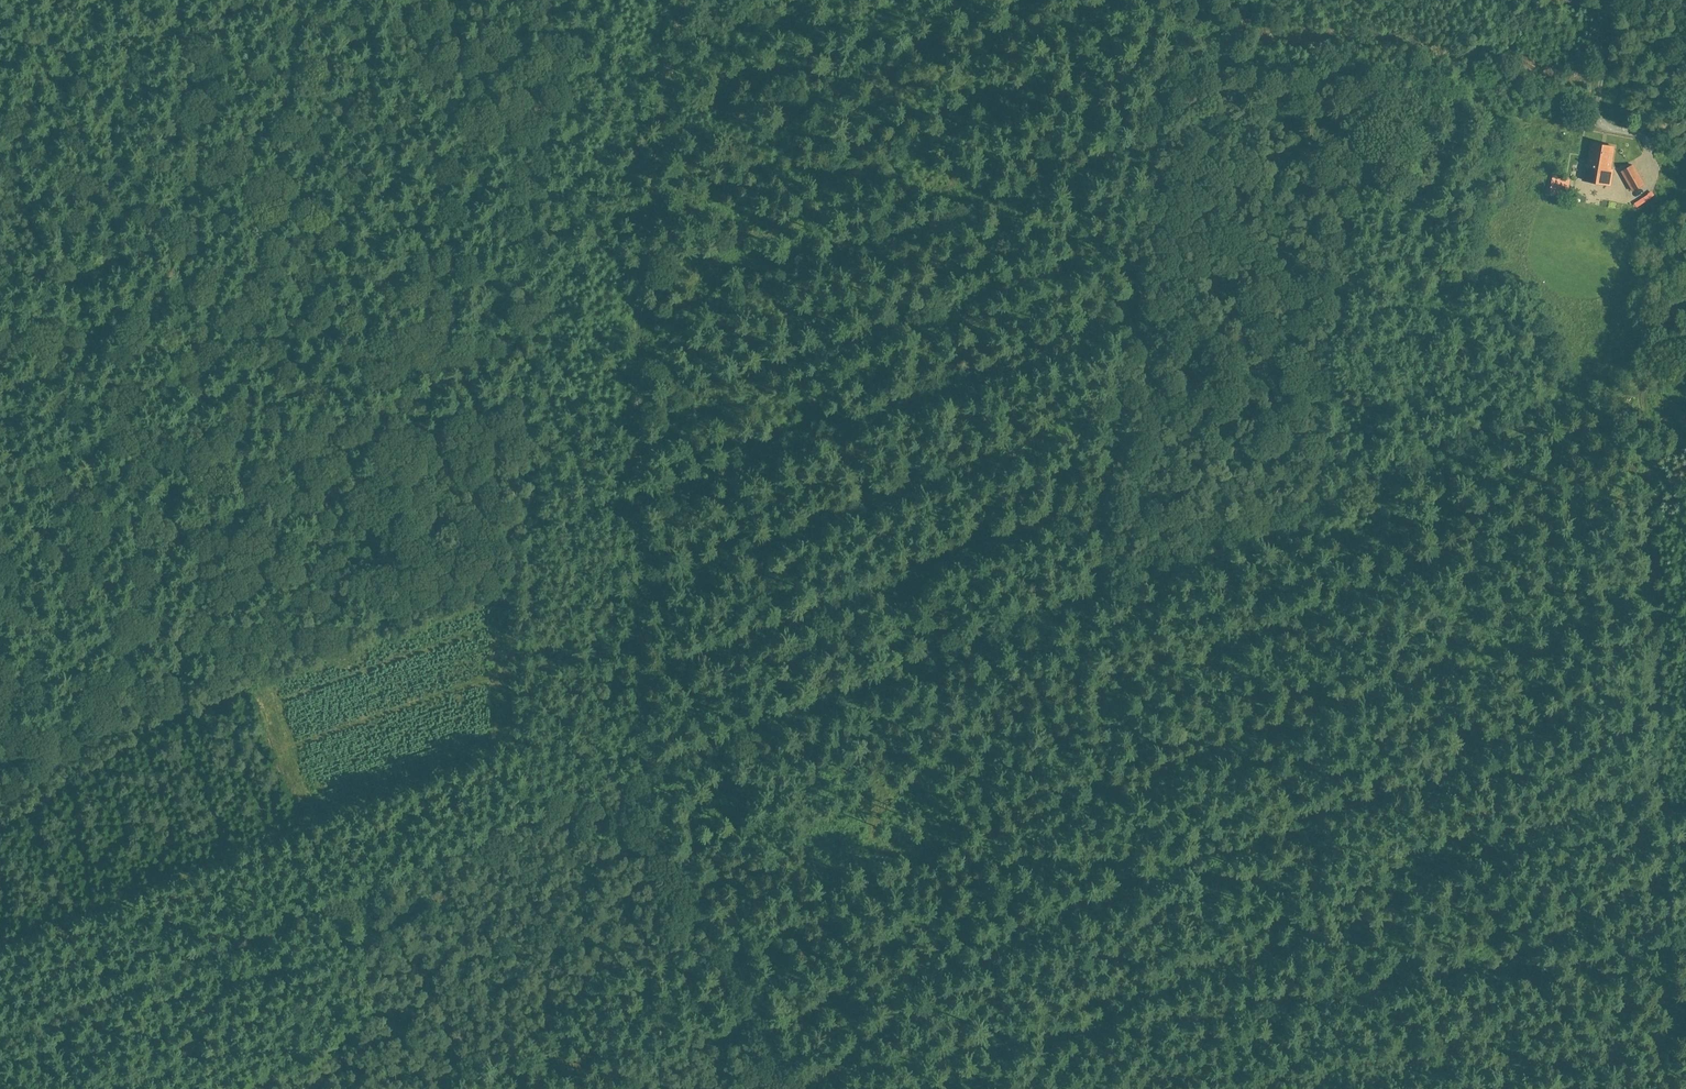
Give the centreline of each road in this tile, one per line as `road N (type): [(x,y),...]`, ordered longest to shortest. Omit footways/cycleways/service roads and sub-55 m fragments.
road 1 (track): [(0,1037),(650,780),(1079,592)]
road 2 (track): [(788,1086),(650,780),(623,278),(669,0)]
road 3 (track): [(306,0),(212,686)]
road 4 (track): [(1079,592),(1177,0)]

